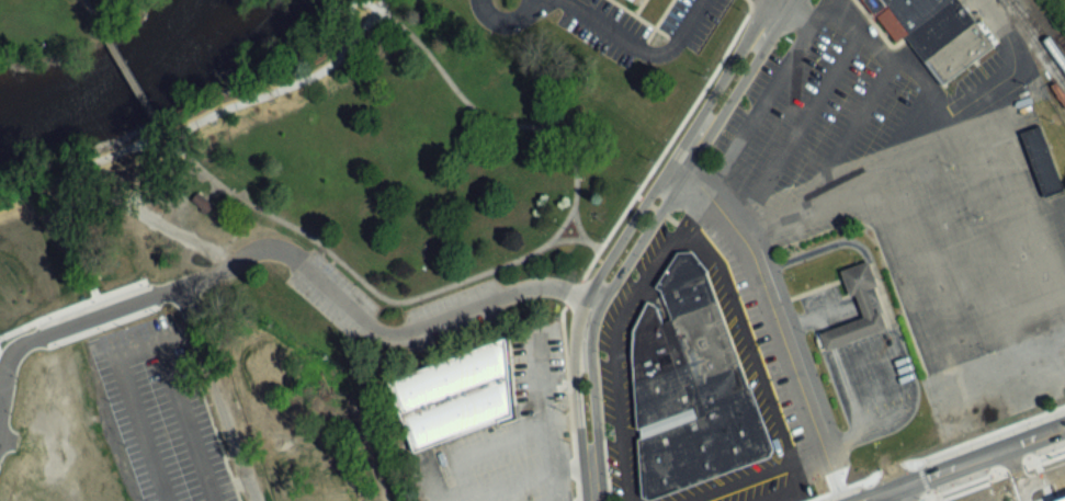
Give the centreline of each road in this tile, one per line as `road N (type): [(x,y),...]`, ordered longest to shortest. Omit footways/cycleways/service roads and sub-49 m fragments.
road 1 (residential): [(255,500),(182,289),(206,274),(261,248),(292,254),(372,326),(400,332),(530,286),(597,304)]
road 2 (tertiary): [(593,500),(598,456),(588,349),(597,304),(791,0)]
road 3 (tertiary): [(769,0),(576,316),(580,456),(591,500)]
road 4 (residential): [(841,499),(748,248),(704,192),(666,167)]
road 5 (residential): [(0,391),(10,351),(23,341),(182,289)]
road 6 (primary): [(900,492),(1064,432)]
road 7 (primary): [(1034,430),(896,479)]

